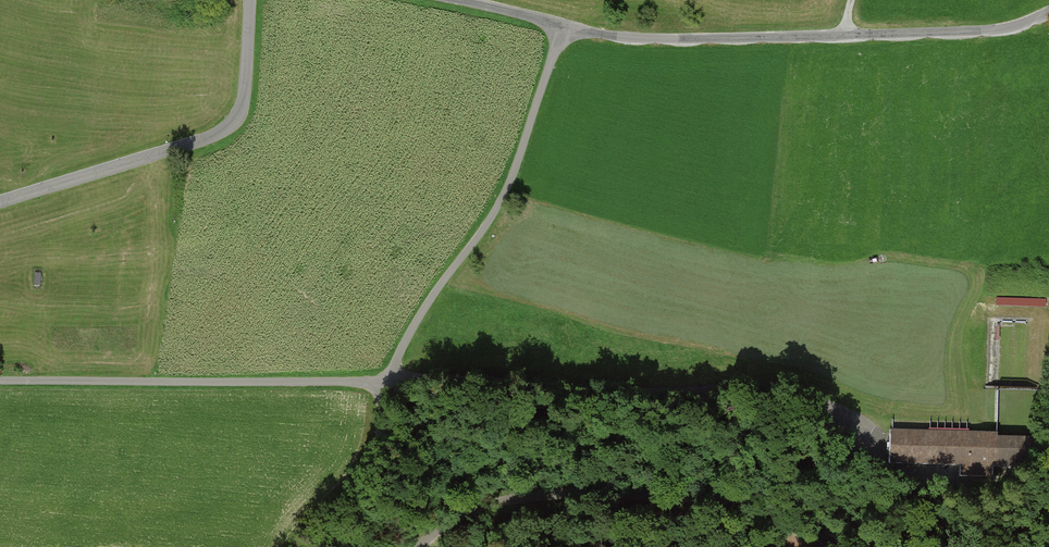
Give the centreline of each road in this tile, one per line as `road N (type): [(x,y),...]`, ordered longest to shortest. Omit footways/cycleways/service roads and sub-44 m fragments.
road 1 (unclassified): [(1048,13),(997,30),(846,37),(635,39),(564,25)]
road 2 (unclassified): [(835,546),(721,499),(642,491),(503,501),(419,546)]
road 3 (residential): [(387,383),(434,294),(503,199),(564,25)]
road 4 (unclassified): [(0,380),(387,383)]
road 5 (unclassified): [(0,202),(227,128),(243,92),(249,0)]
road 6 (residential): [(387,383),(303,546)]

